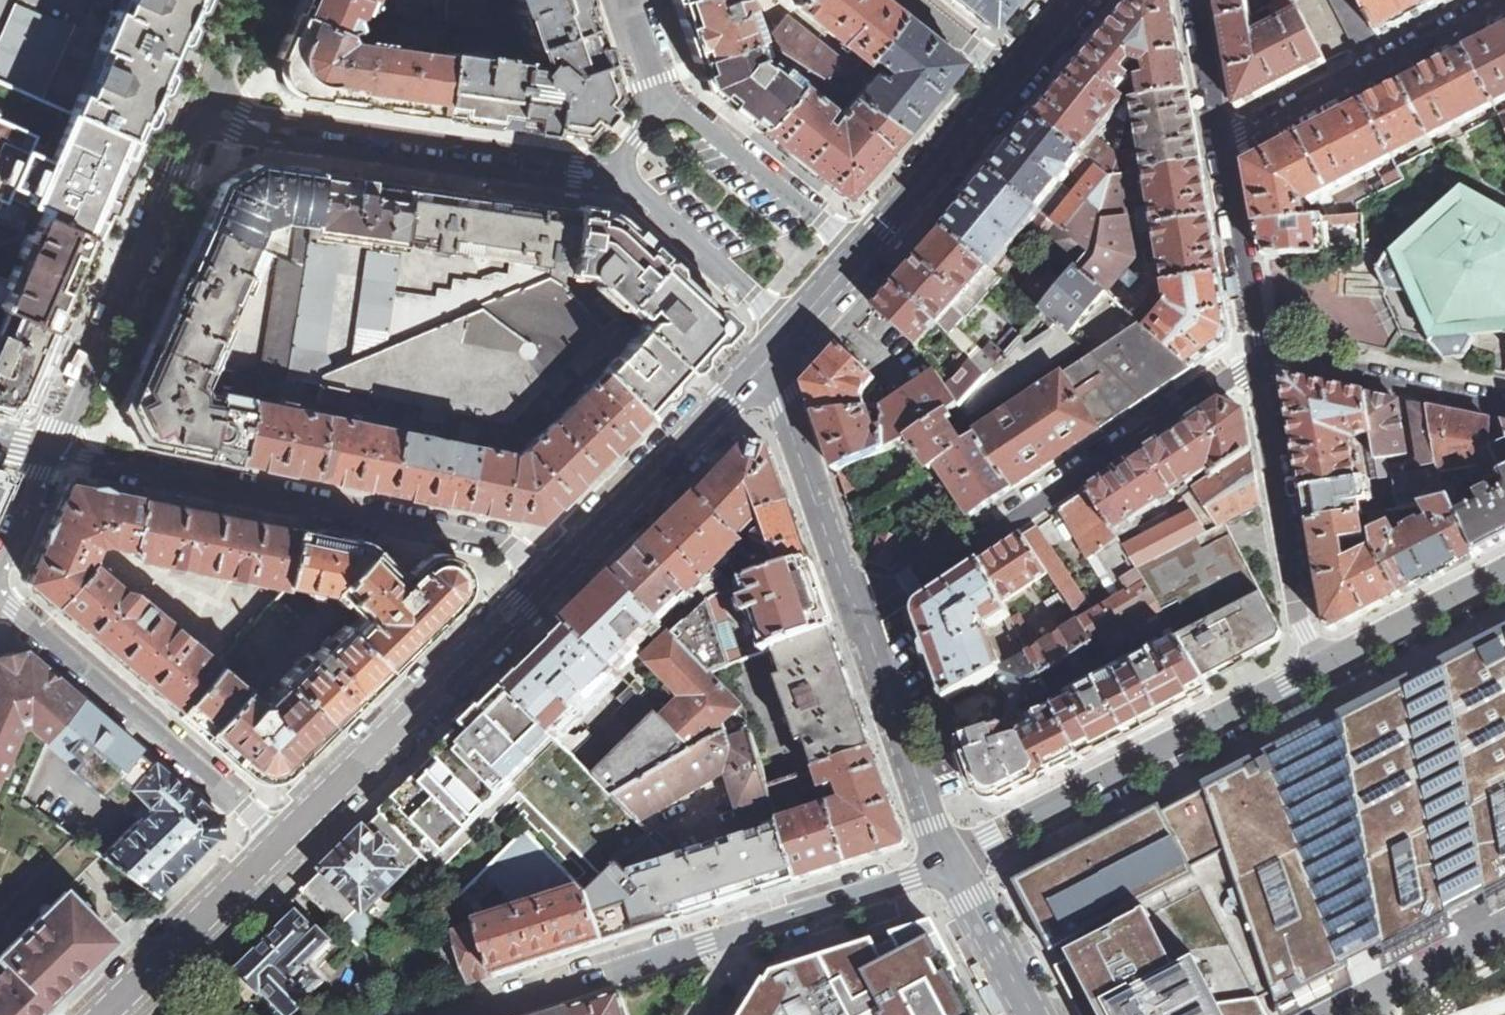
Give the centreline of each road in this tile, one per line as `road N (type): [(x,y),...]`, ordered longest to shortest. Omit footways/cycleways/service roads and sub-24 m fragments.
road 1 (residential): [(543,583),(505,544),(56,452)]
road 2 (residential): [(1259,367),(1238,370),(860,614)]
road 3 (residential): [(1321,671),(946,861)]
road 4 (residential): [(211,108),(56,452)]
road 5 (unclassified): [(278,843),(543,583)]
road 6 (residential): [(0,597),(278,843)]
road 7 (residential): [(249,120),(280,143),(555,183),(579,172)]
road 8 (residential): [(579,172),(559,158),(286,118),(249,120)]
road 9 (residential): [(1504,0),(1222,147)]
road 10 (unclassified): [(543,583),(761,360)]
road 11 (residential): [(1321,671),(1297,615),(1259,367)]
road 12 (residential): [(740,934),(472,1014)]
road 13 (residential): [(761,360),(860,614)]
road 14 (residential): [(860,614),(946,861)]
road 15 (residential): [(1259,367),(1279,364),(1504,413)]
road 16 (unclassified): [(105,1014),(278,843)]
road 17 (residential): [(858,250),(668,101)]
road 18 (residential): [(611,173),(789,331)]
road 19 (unclassified): [(1010,75),(858,250)]
road 20 (residential): [(1259,367),(1222,147)]
road 21 (residential): [(946,861),(909,881),(740,934)]
road 22 (residential): [(1504,573),(1321,671)]
road 23 (residential): [(946,861),(1030,1014)]
road 24 (residential): [(1222,147),(1194,0)]
road 25 (residential): [(56,452),(0,582)]

